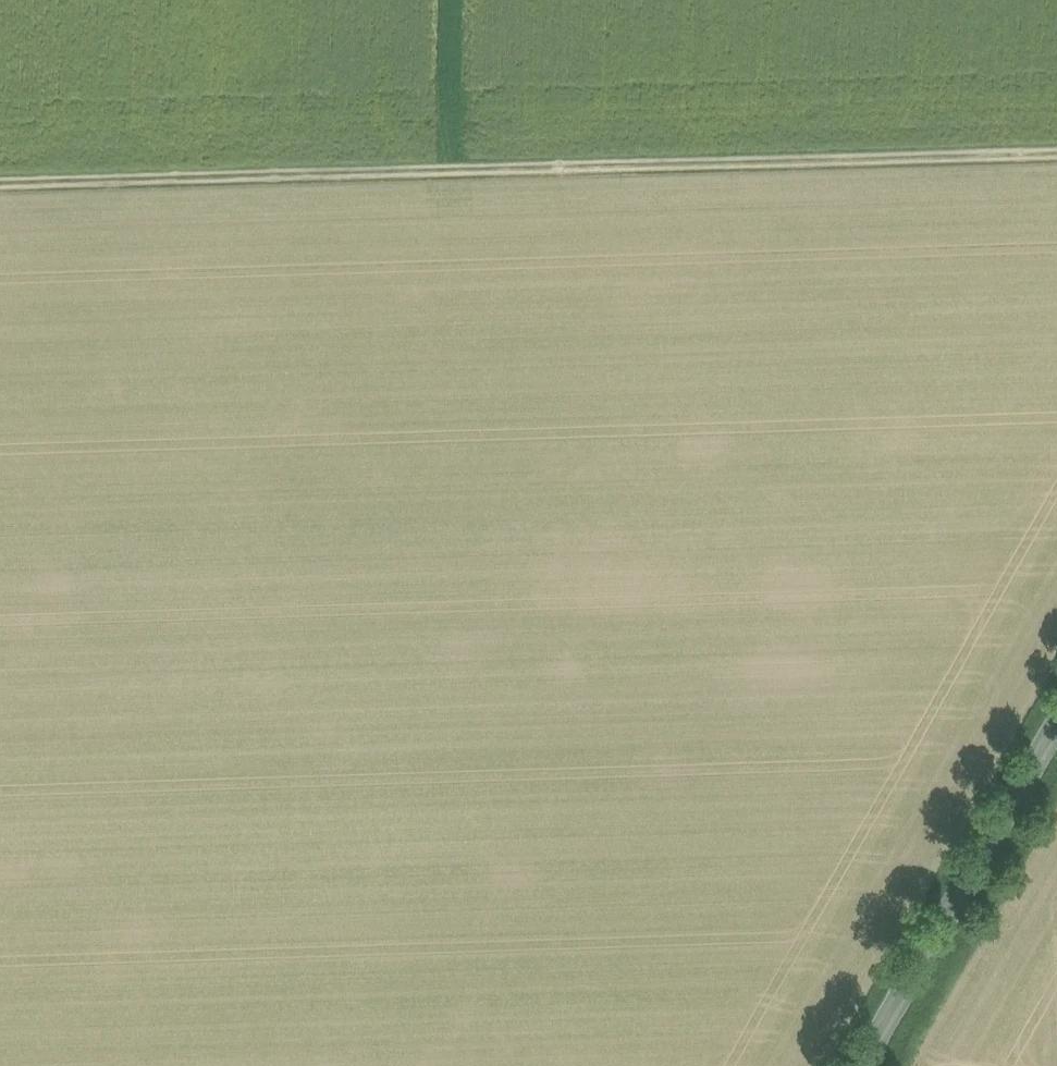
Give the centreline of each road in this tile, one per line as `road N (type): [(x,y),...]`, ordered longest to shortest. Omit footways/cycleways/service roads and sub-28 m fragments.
road 1 (track): [(1056,153),(0,183)]
road 2 (secondary): [(1056,732),(867,1065)]

